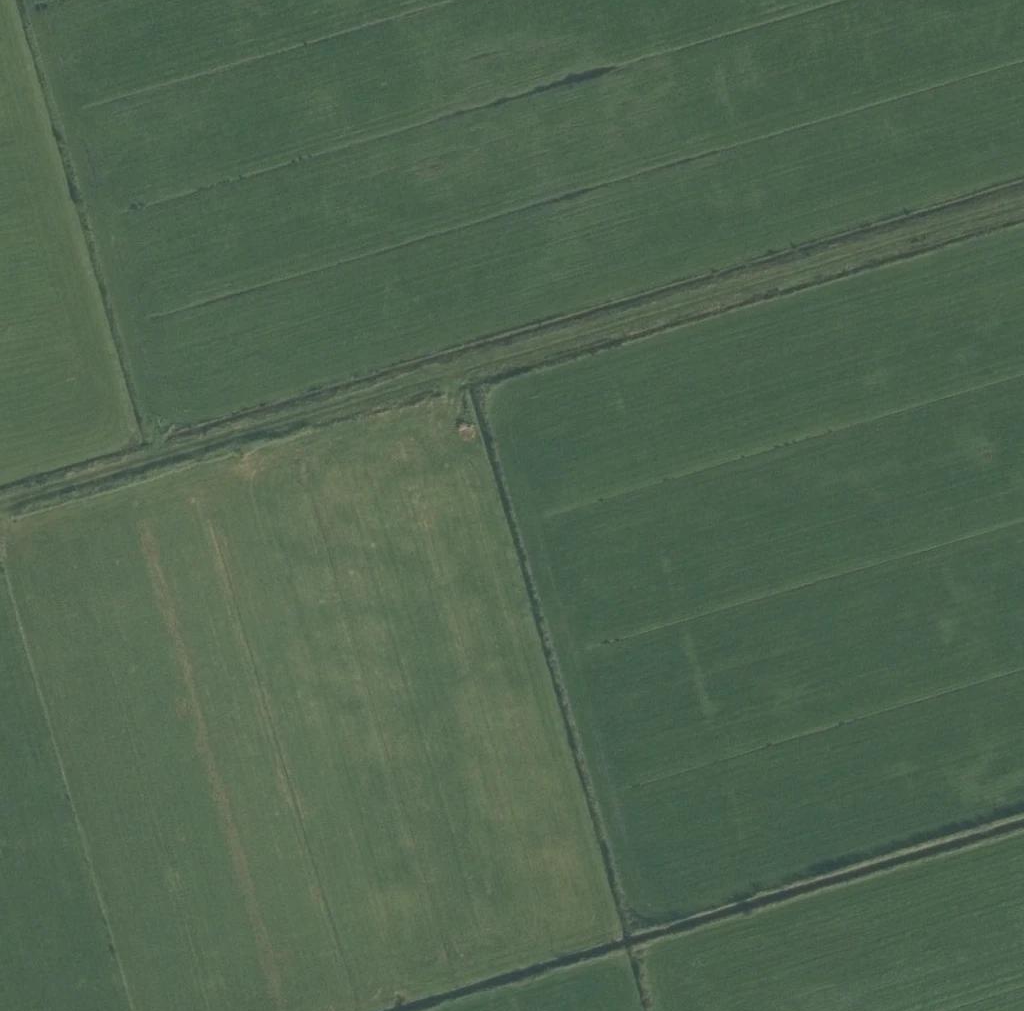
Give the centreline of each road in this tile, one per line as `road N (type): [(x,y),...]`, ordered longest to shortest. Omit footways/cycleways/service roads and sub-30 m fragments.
road 1 (track): [(0,507),(1023,201)]

